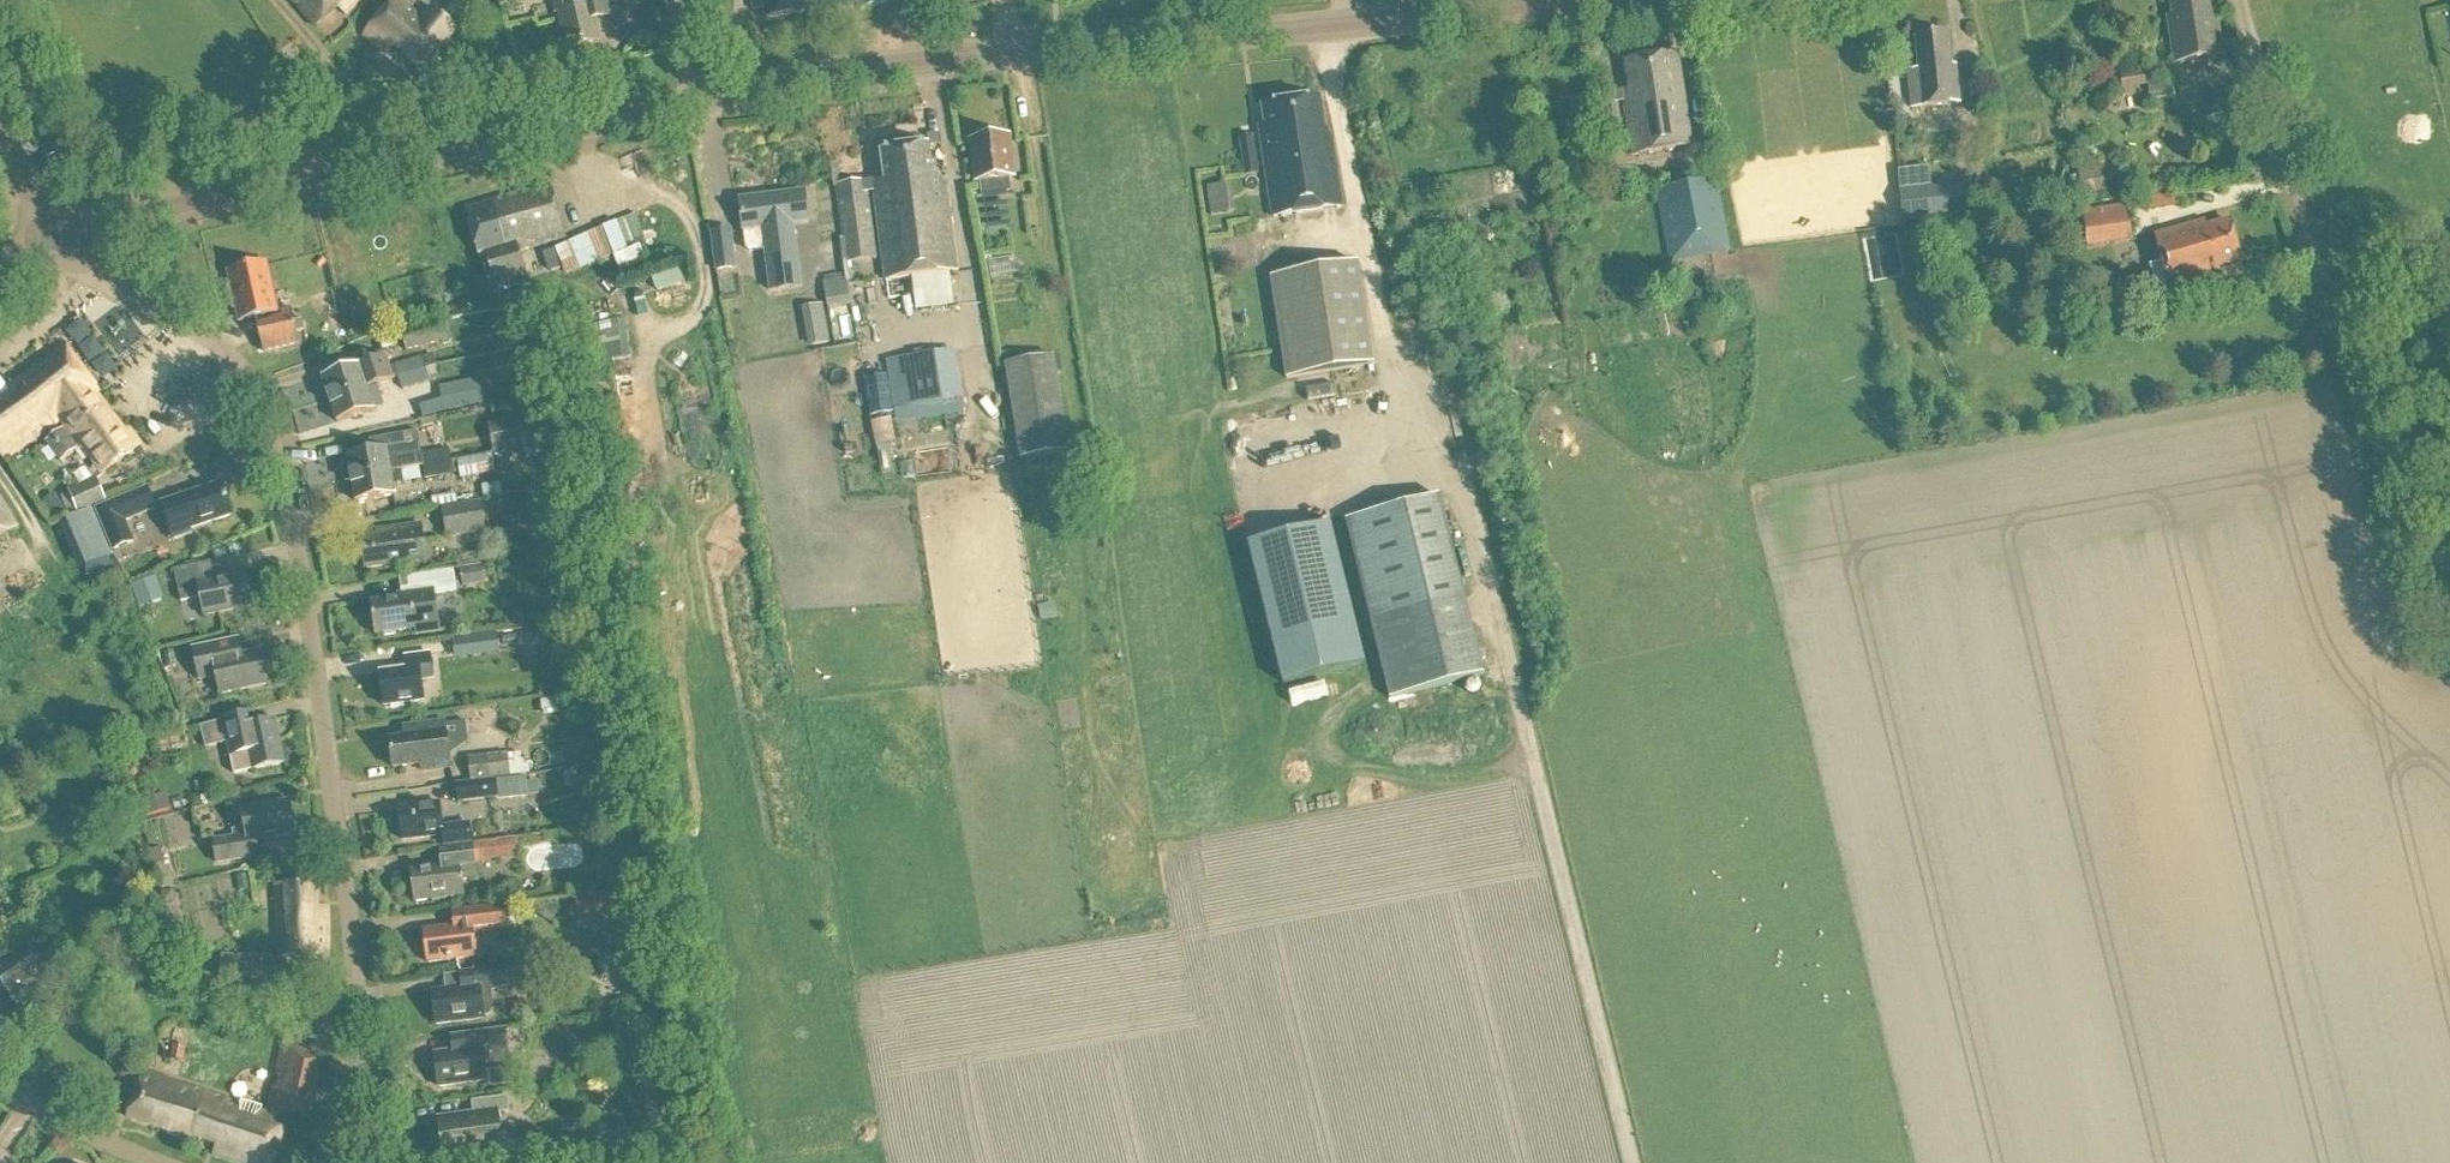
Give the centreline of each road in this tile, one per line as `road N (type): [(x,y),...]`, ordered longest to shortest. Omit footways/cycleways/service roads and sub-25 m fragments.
road 1 (unclassified): [(327,1162),(357,990),(314,655),(274,437),(229,354),(107,284),(57,241)]
road 2 (tertiary): [(57,241),(746,92),(1015,55)]
road 3 (tertiary): [(1015,55),(1619,0)]
road 4 (unclassified): [(2239,0),(2320,286)]
road 5 (unclassified): [(160,1162),(0,1088)]
road 6 (tertiary): [(57,241),(0,123)]

